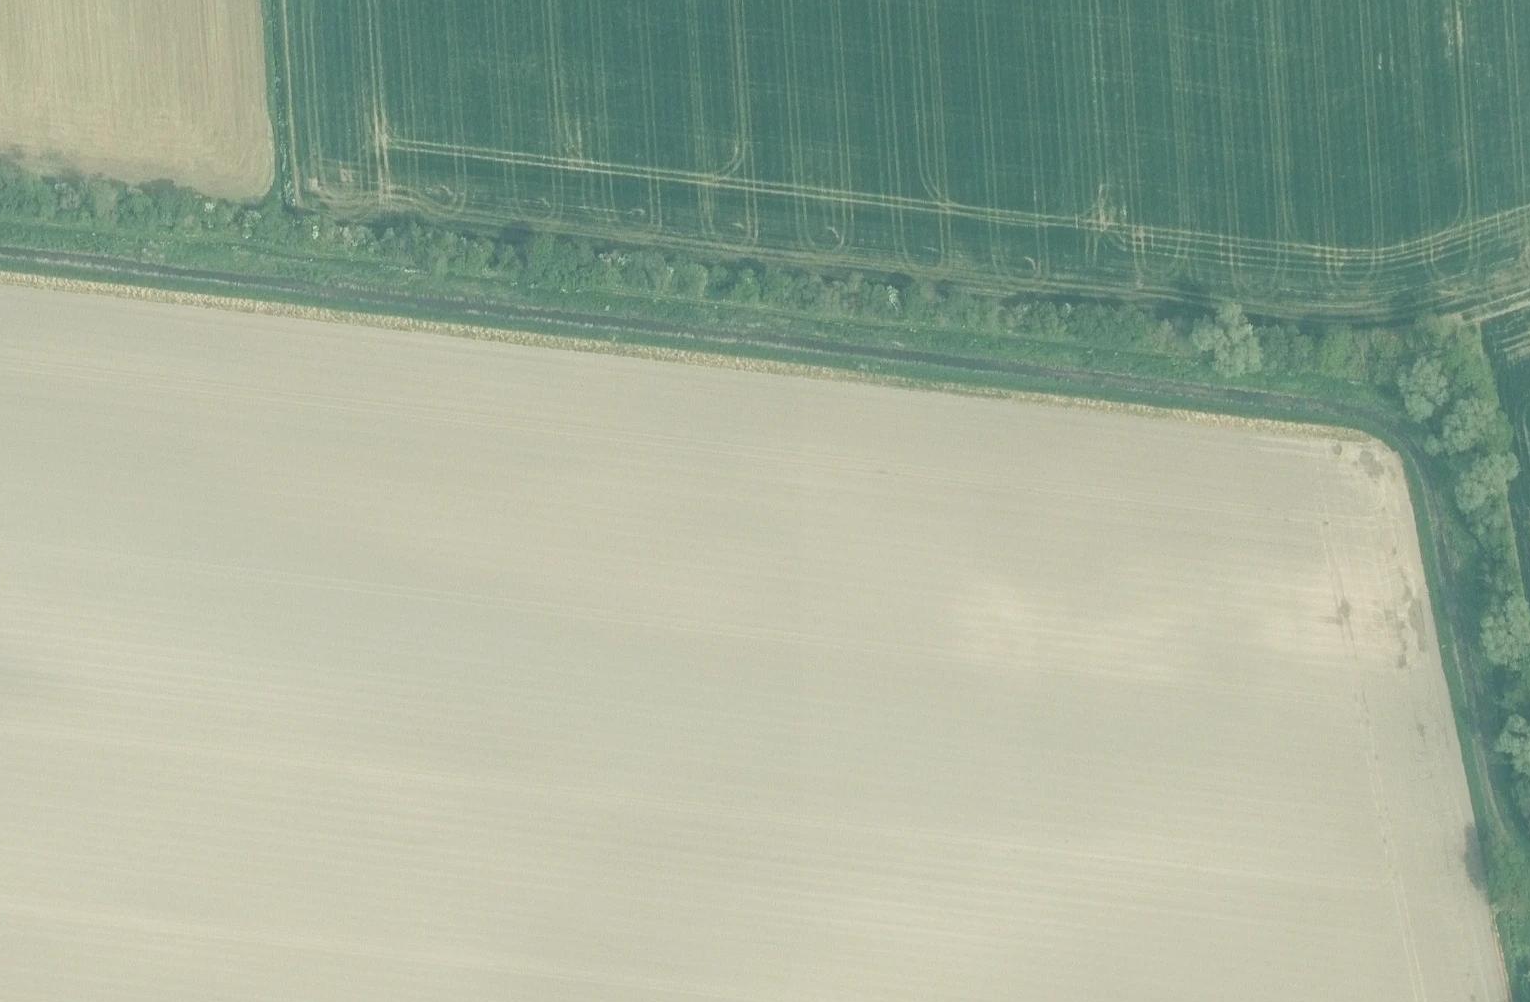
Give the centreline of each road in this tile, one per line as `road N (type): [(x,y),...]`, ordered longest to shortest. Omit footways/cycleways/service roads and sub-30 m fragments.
road 1 (track): [(1507,1001),(1485,895),(1512,879)]

